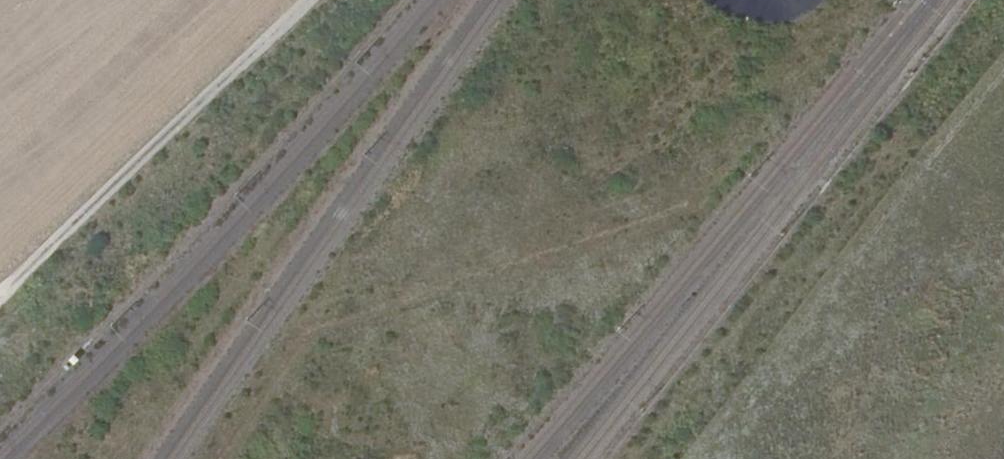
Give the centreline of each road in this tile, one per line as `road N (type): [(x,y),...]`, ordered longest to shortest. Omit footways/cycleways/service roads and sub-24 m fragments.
road 1 (track): [(0,297),(304,0)]

